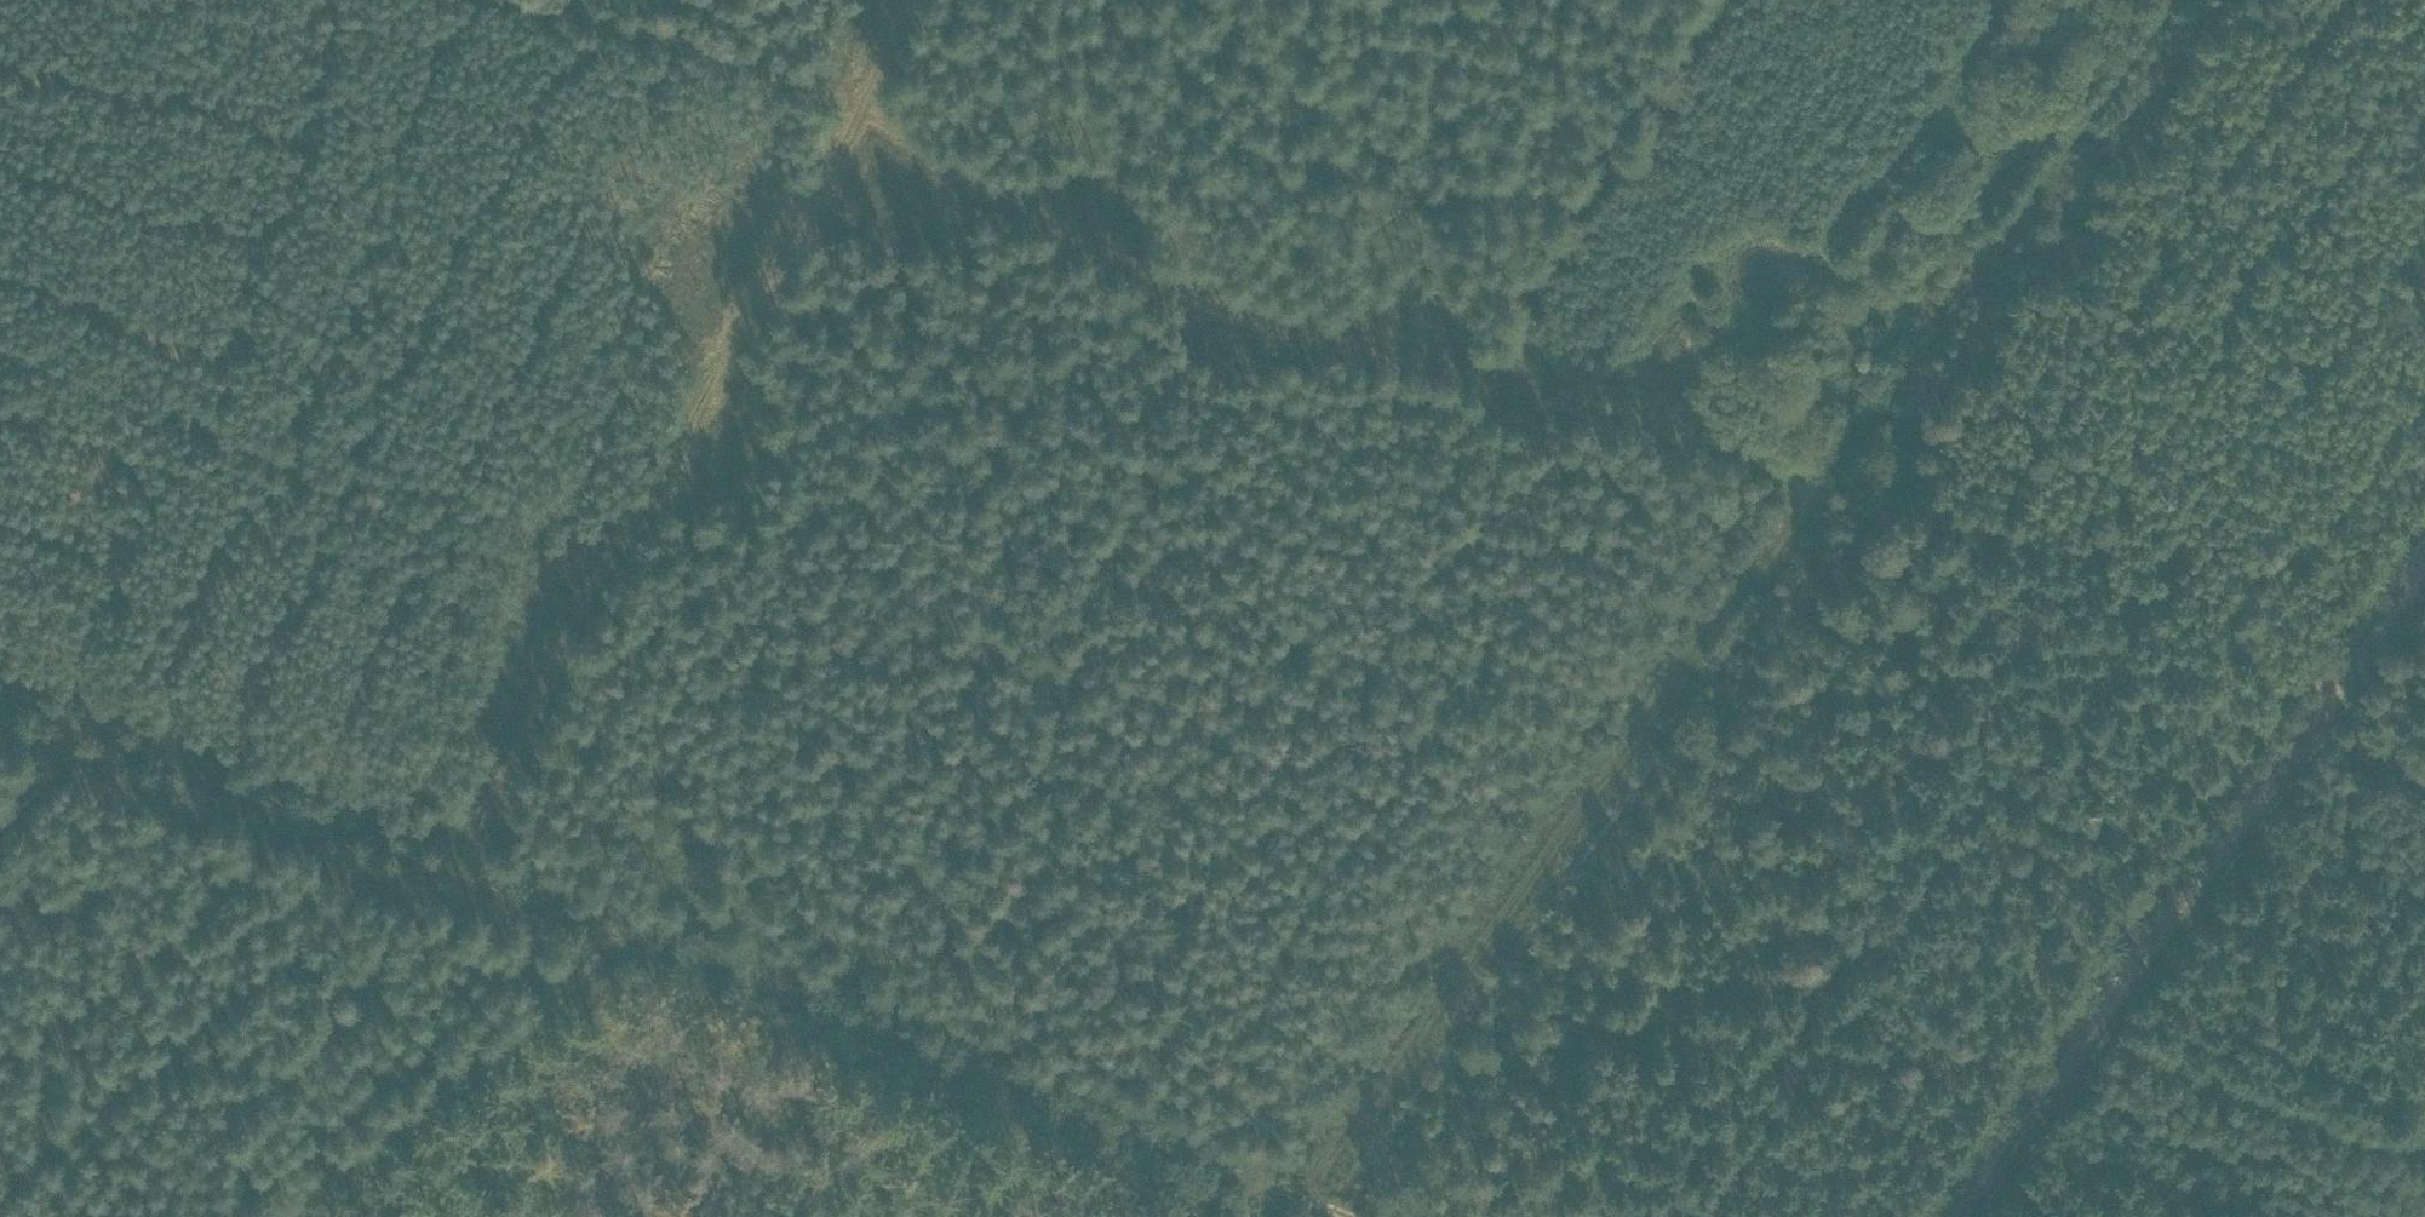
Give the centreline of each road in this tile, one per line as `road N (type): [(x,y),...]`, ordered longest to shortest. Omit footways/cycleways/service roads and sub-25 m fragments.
road 1 (track): [(914,0),(460,868)]
road 2 (track): [(2424,568),(1955,1216)]
road 3 (track): [(270,1216),(623,927)]

